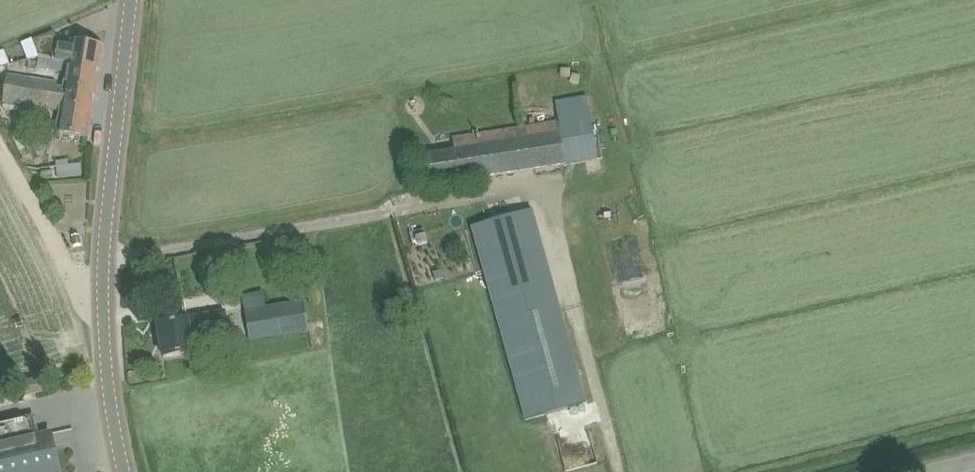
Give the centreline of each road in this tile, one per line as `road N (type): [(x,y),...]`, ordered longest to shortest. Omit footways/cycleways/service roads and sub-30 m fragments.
road 1 (tertiary): [(103,314),(111,173),(135,0)]
road 2 (residential): [(103,314),(82,298),(0,151)]
road 3 (tertiary): [(126,471),(103,314)]

